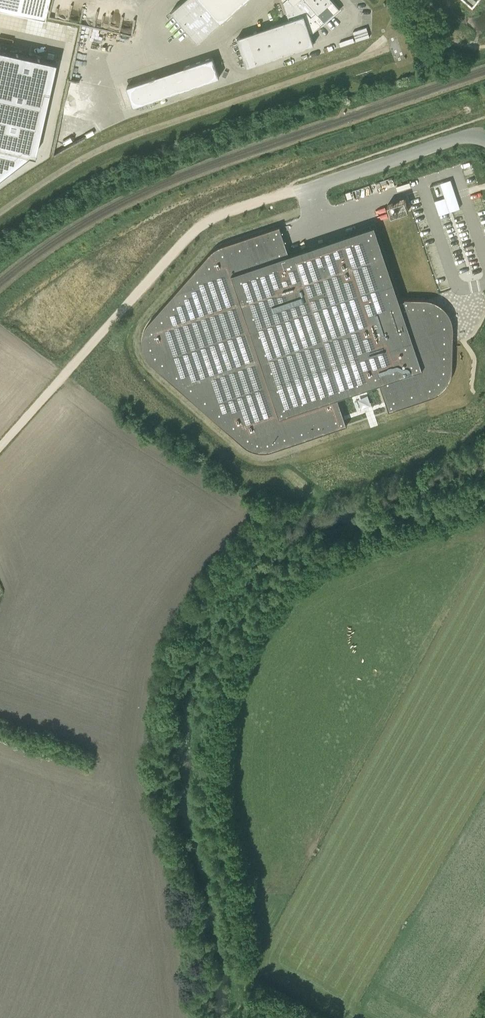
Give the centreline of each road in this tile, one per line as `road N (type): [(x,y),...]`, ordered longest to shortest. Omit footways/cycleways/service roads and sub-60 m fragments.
road 1 (track): [(0,446),(180,246),(209,221),(294,192)]
road 2 (unclassified): [(294,192),(467,136),(484,137)]

